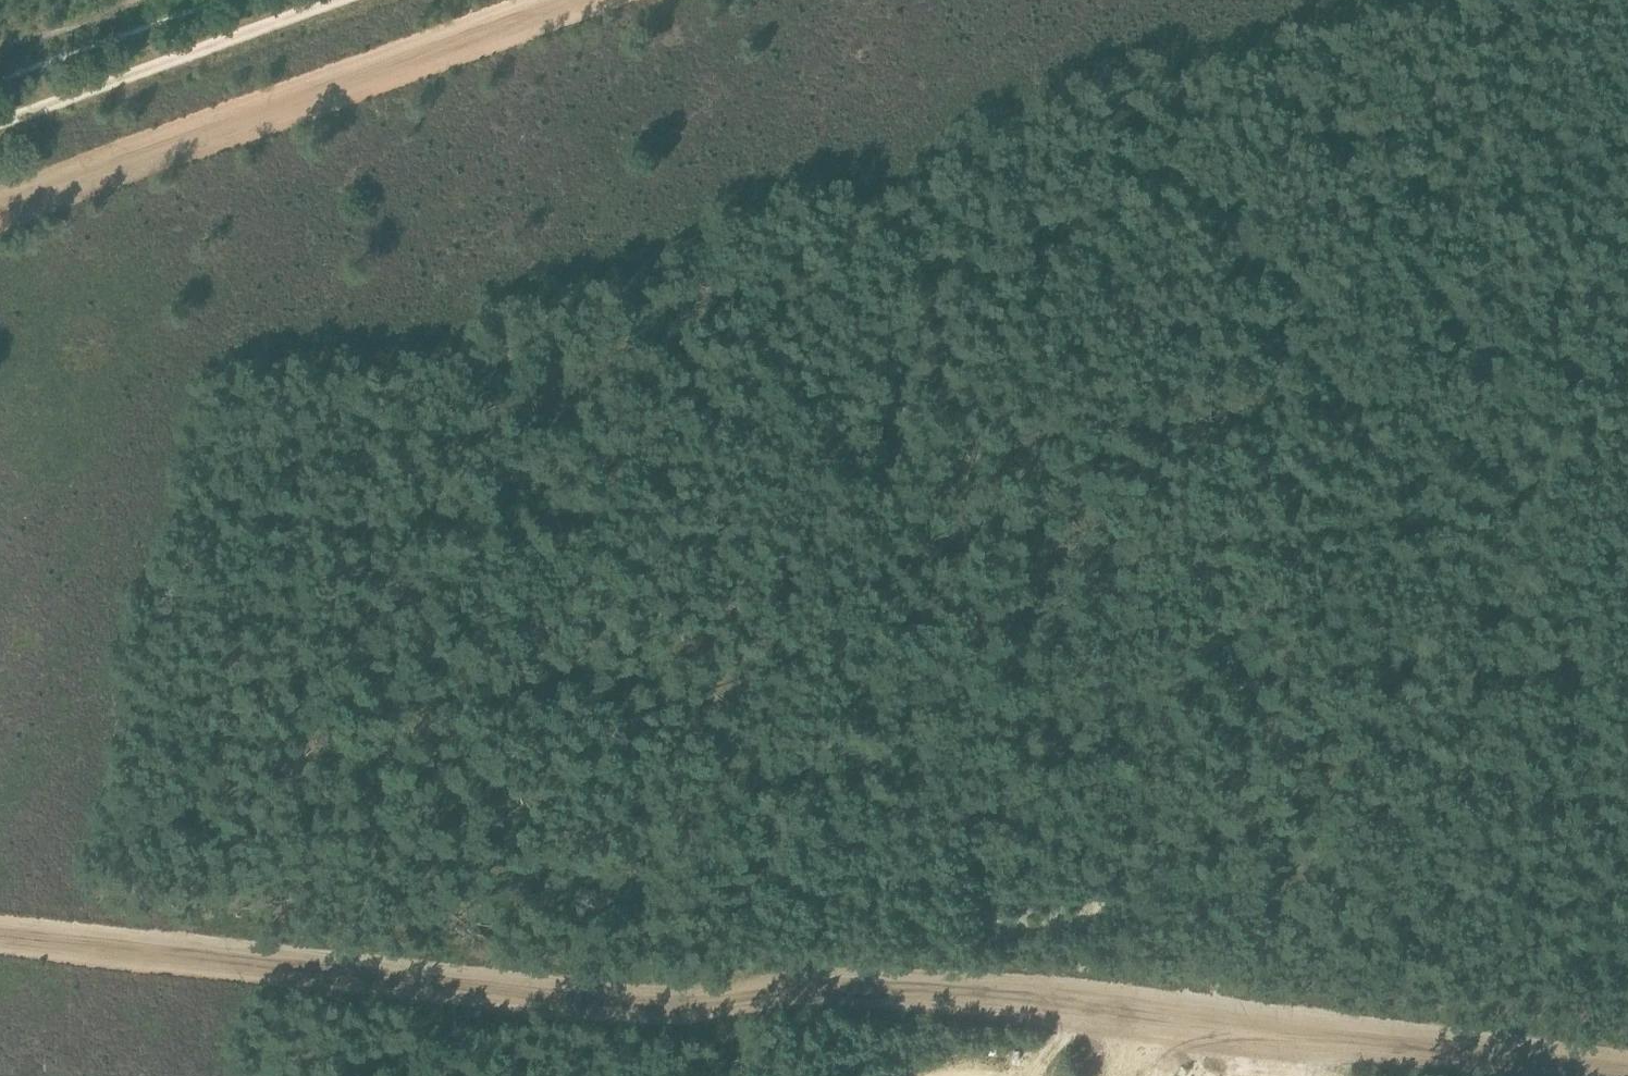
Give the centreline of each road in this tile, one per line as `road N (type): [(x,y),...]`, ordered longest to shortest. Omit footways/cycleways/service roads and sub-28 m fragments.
road 1 (track): [(0,934),(662,997),(846,986),(1216,1014),(1627,1071)]
road 2 (track): [(0,203),(561,0)]
road 3 (track): [(0,123),(333,0)]

